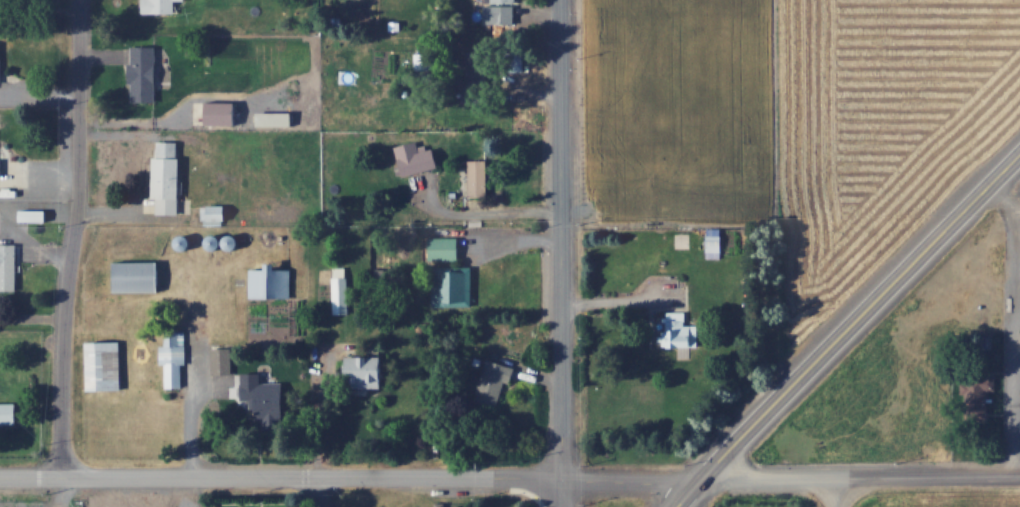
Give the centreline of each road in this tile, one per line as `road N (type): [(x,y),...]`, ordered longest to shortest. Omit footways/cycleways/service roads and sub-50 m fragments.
road 1 (secondary): [(560,476),(0,478)]
road 2 (tertiary): [(561,506),(559,0)]
road 3 (residential): [(62,478),(62,322),(77,217),(77,0)]
road 4 (primary): [(702,477),(1019,170)]
road 5 (tertiary): [(702,477),(1019,476)]
road 6 (secondary): [(560,476),(702,477)]

